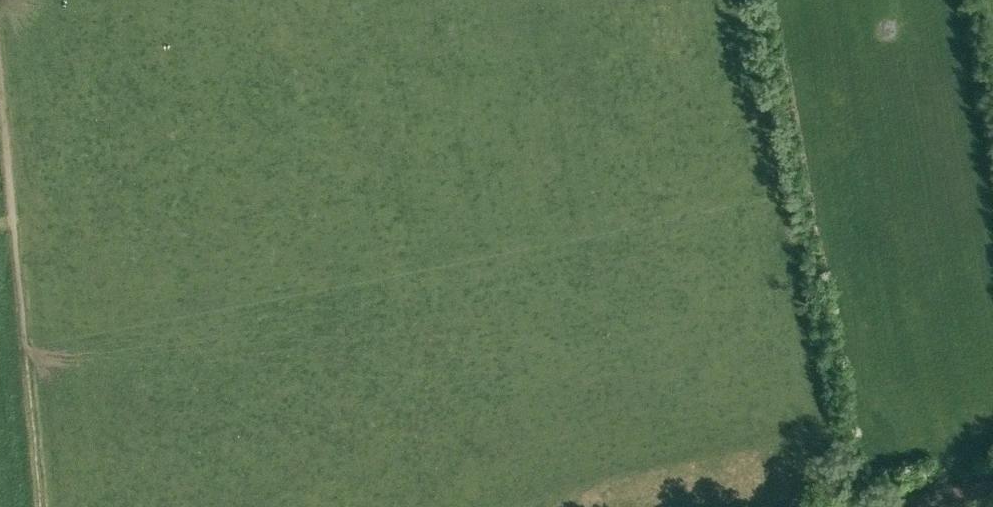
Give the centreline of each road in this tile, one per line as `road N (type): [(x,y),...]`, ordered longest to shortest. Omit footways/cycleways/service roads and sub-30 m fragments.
road 1 (track): [(862,506),(992,477)]

